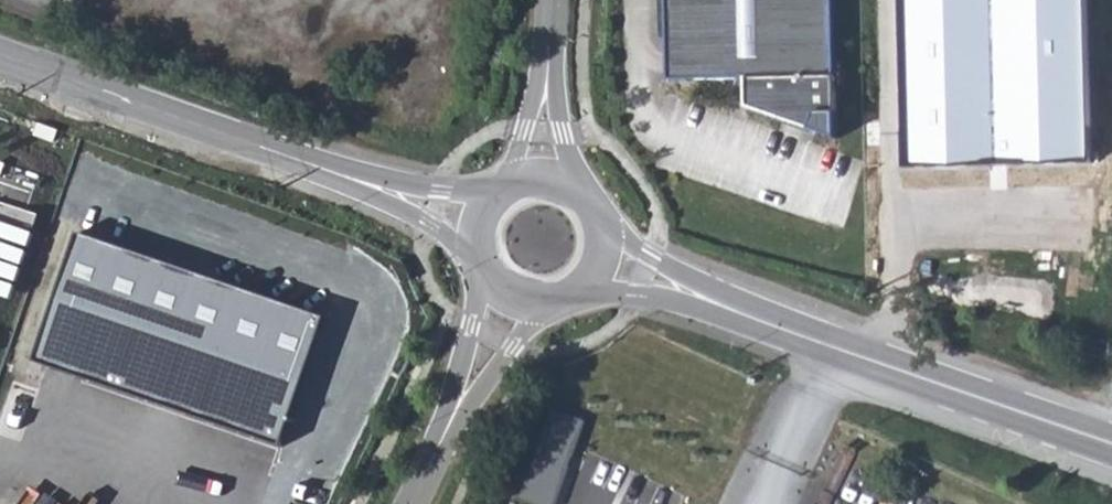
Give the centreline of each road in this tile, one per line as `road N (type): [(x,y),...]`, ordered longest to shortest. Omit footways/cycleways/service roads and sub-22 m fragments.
road 1 (secondary): [(1111,441),(708,299)]
road 2 (secondary): [(358,181),(0,53)]
road 3 (secondary): [(507,196),(358,181)]
road 4 (secondary): [(358,181),(484,256)]
road 5 (secondary): [(708,299),(594,226)]
road 6 (secondary): [(577,285),(708,299)]
road 7 (tertiary): [(468,386),(411,503)]

